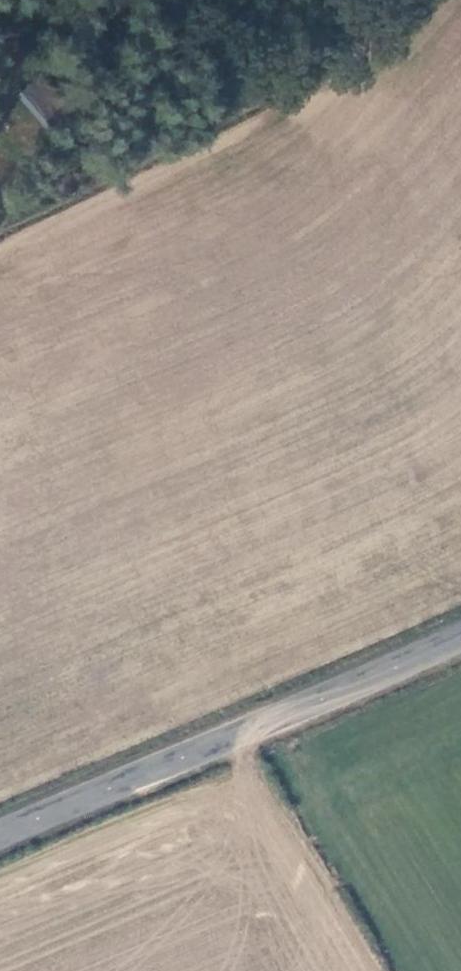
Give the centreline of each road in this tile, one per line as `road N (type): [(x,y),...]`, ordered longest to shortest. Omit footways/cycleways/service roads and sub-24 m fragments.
road 1 (tertiary): [(460,635),(0,833)]

